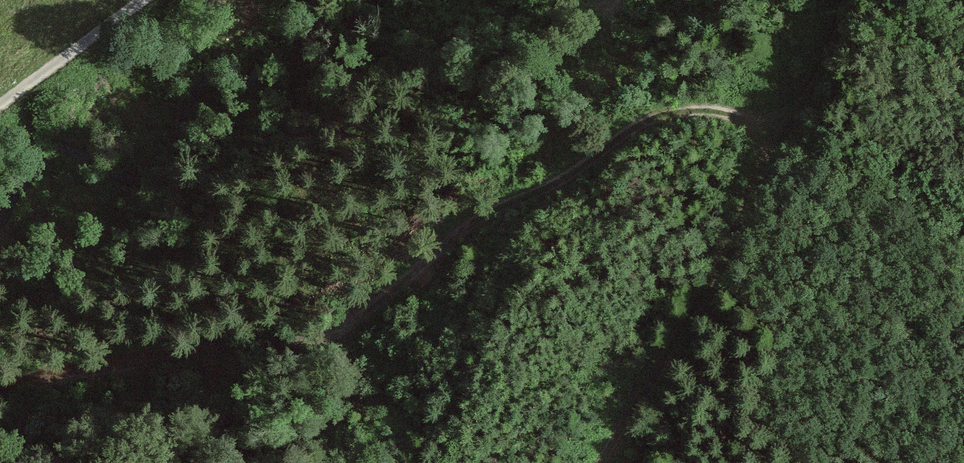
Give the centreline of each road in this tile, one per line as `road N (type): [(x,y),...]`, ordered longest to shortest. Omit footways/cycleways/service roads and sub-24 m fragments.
road 1 (track): [(777,135),(709,111),(650,116),(556,182),(461,231),(365,318),(333,335),(154,353),(0,389)]
road 2 (track): [(845,0),(818,84),(777,135),(744,217),(601,462)]
road 3 (track): [(141,0),(0,105)]

